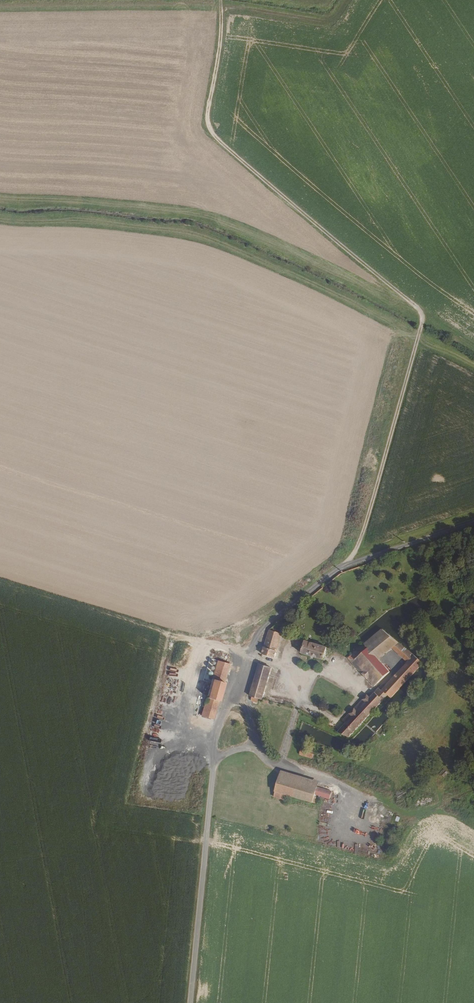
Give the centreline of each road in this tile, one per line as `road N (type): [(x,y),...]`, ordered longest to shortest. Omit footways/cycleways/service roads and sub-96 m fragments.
road 1 (track): [(215,757),(249,651),(268,625),(354,564),(423,321),(417,306),(215,137),(208,111),(220,0)]
road 2 (track): [(249,651),(0,579)]
road 3 (unclassified): [(190,1002),(215,757)]
road 4 (track): [(354,564),(473,523)]

